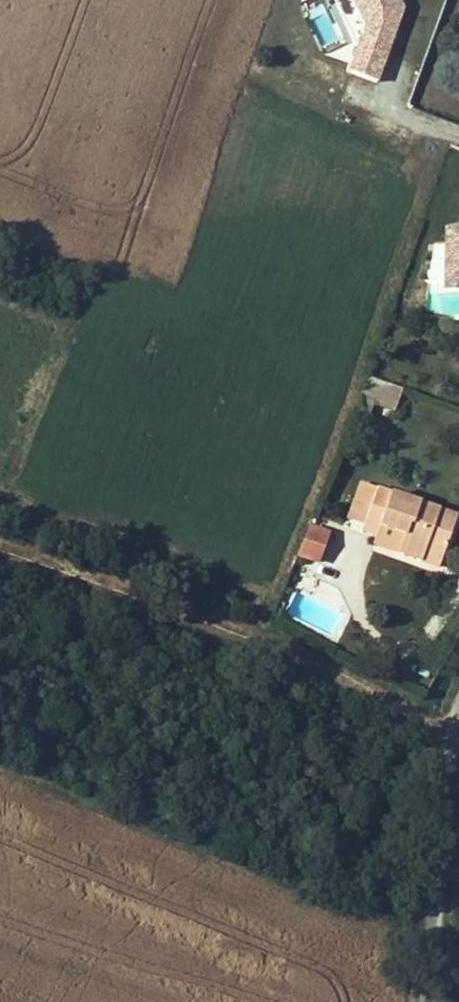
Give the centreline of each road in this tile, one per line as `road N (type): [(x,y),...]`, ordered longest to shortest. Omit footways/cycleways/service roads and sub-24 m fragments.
road 1 (unclassified): [(458,720),(420,1001)]

